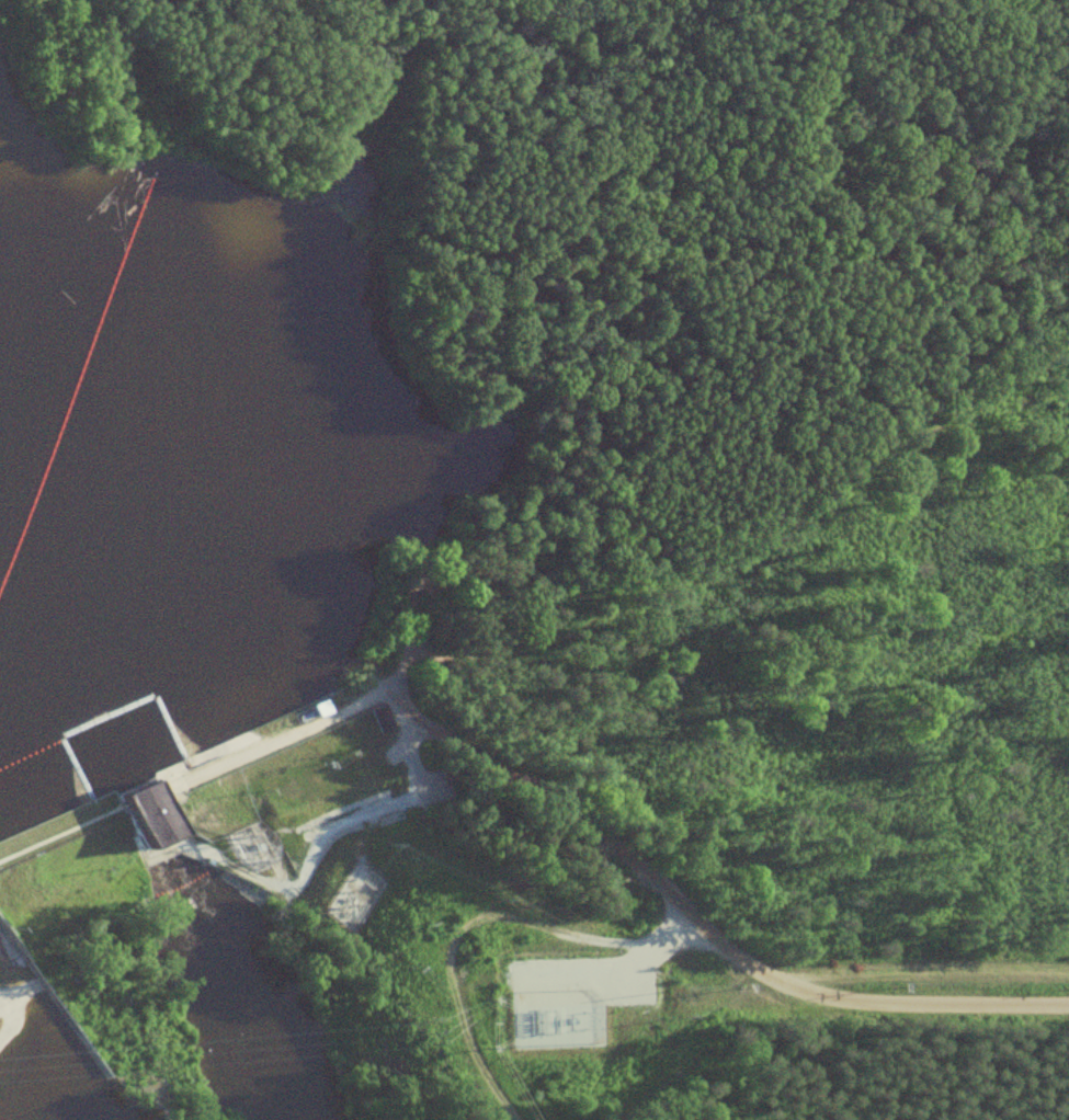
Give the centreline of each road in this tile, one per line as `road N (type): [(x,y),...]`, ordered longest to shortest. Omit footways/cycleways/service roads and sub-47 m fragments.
road 1 (residential): [(1068,998),(862,997),(766,981),(710,940),(642,867),(480,767),(391,684)]
road 2 (track): [(656,949),(565,944),(498,918),(474,921),(453,945),(454,982),(515,1119)]

